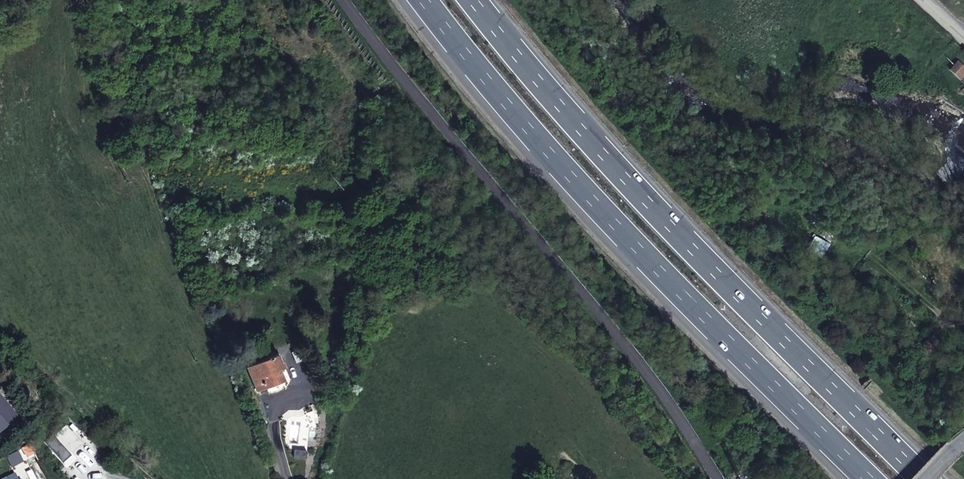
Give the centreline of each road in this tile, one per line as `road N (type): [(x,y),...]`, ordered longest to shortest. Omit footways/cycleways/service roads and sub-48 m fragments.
road 1 (motorway): [(923,478),(624,177),(473,0)]
road 2 (motorway): [(424,0),(565,172),(869,478)]
road 3 (unclassified): [(715,478),(672,407),(344,0)]

